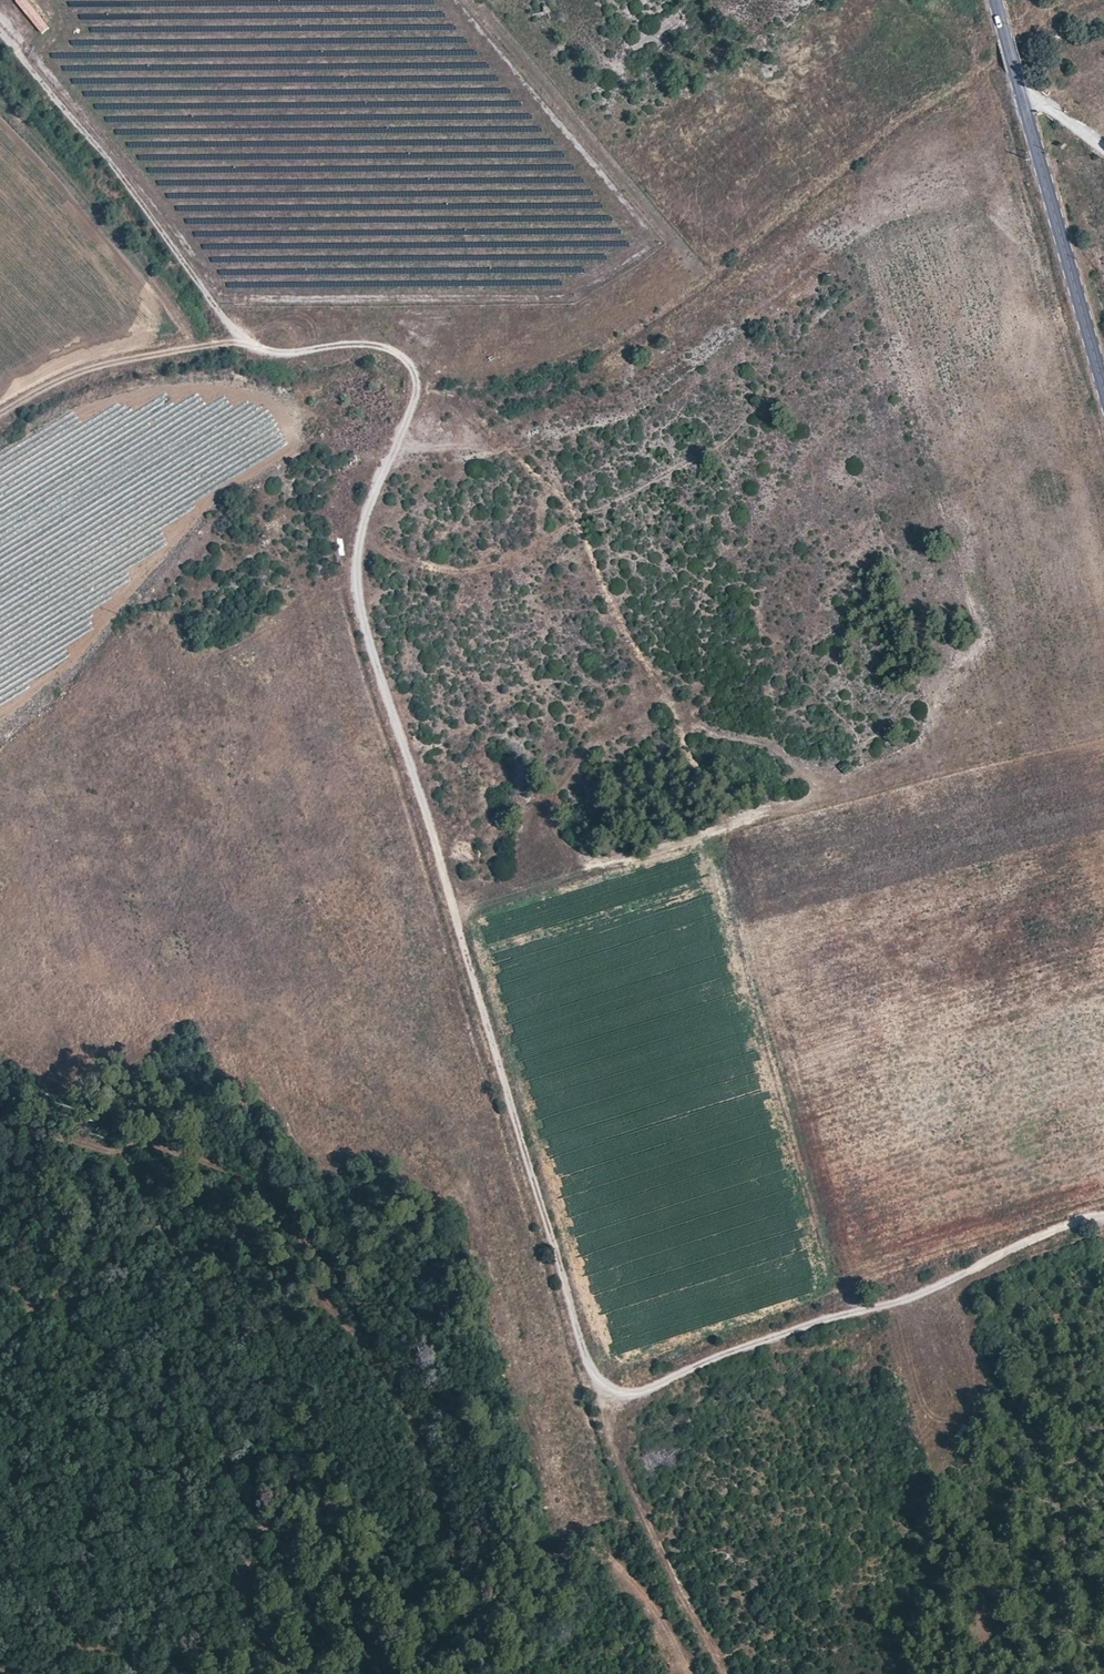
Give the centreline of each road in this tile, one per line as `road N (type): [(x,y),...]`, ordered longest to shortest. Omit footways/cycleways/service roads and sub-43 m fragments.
road 1 (track): [(1103,1216),(1077,1218),(907,1299),(816,1321),(628,1396),(604,1391),(586,1364),(359,604),(356,567),(371,505),(419,379),(411,361),(387,345),(292,355),(243,343),(180,349),(111,363),(0,415)]
road 2 (secondary): [(1103,390),(996,0)]
road 3 (track): [(243,343),(0,29)]

